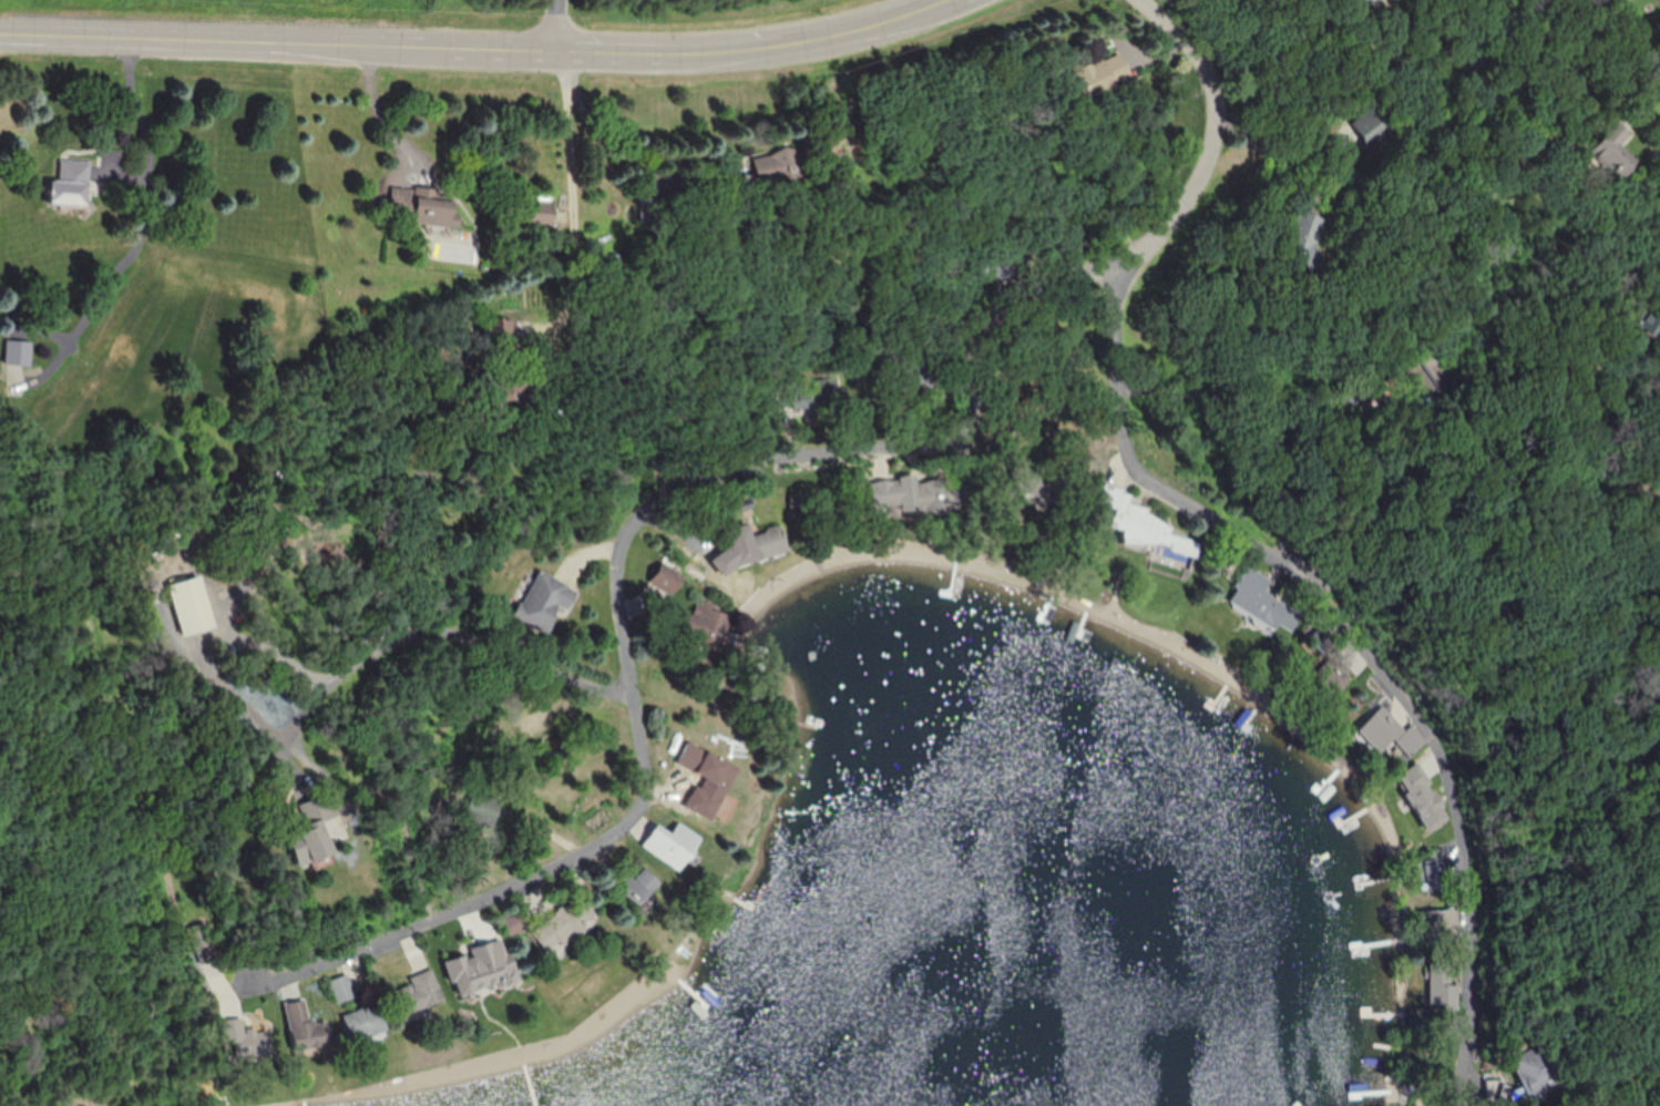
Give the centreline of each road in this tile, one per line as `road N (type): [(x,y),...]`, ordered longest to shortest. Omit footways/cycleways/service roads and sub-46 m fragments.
road 1 (residential): [(252,984),(401,942),(636,813),(648,749),(619,567),(632,520),(689,480),(754,459),(940,441),(971,429),(985,362),(984,311),(1037,283),(1154,247)]
road 2 (residential): [(1466,1105),(1472,1001),(1456,797),(1408,687),(1307,577),(1199,515),(1127,459),(1118,386),(1139,268),(1228,133),(1142,0)]
road 3 (tertiary): [(969,0),(776,53),(562,57),(0,40)]

